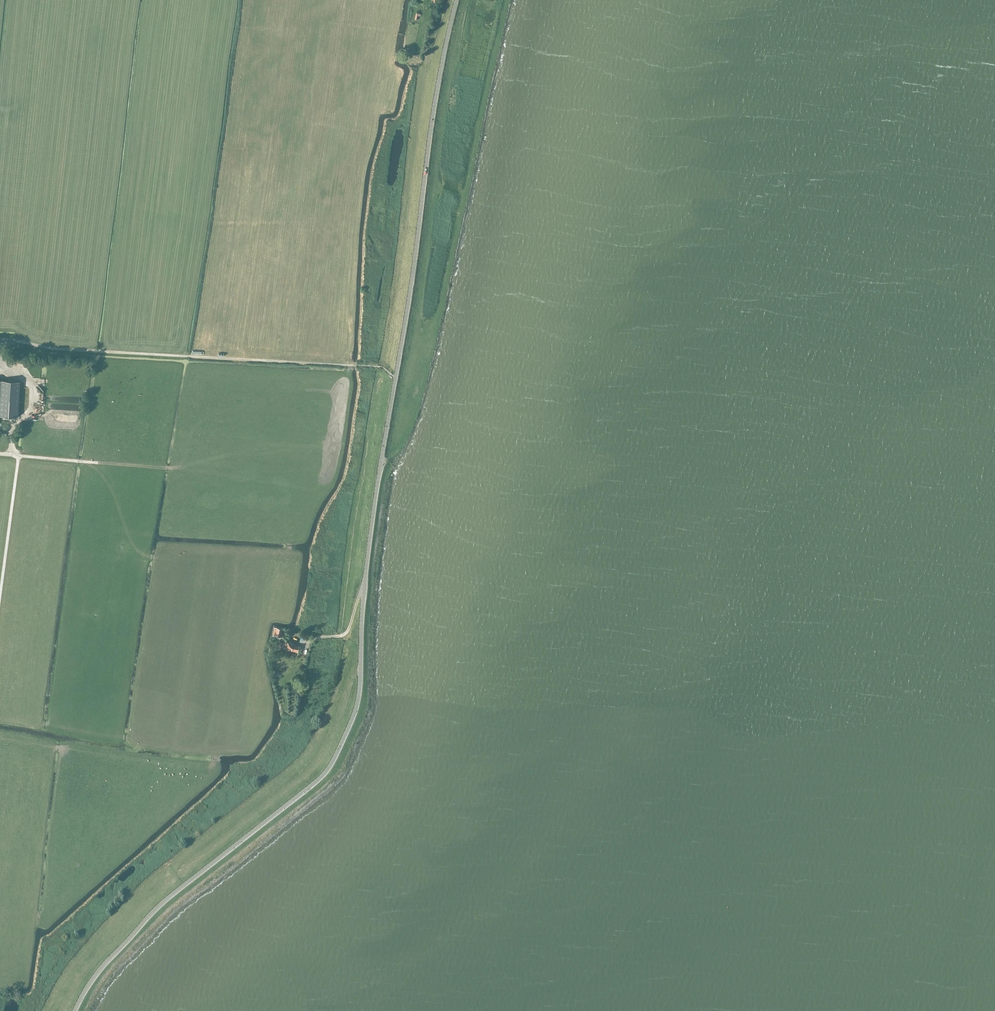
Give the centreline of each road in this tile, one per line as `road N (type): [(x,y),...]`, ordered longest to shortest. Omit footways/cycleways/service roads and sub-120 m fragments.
road 1 (tertiary): [(75,1010),(99,971),(159,906),(324,774),(357,709),(374,510),(456,0)]
road 2 (track): [(0,599),(19,456),(14,421),(33,414),(35,389),(0,360)]

